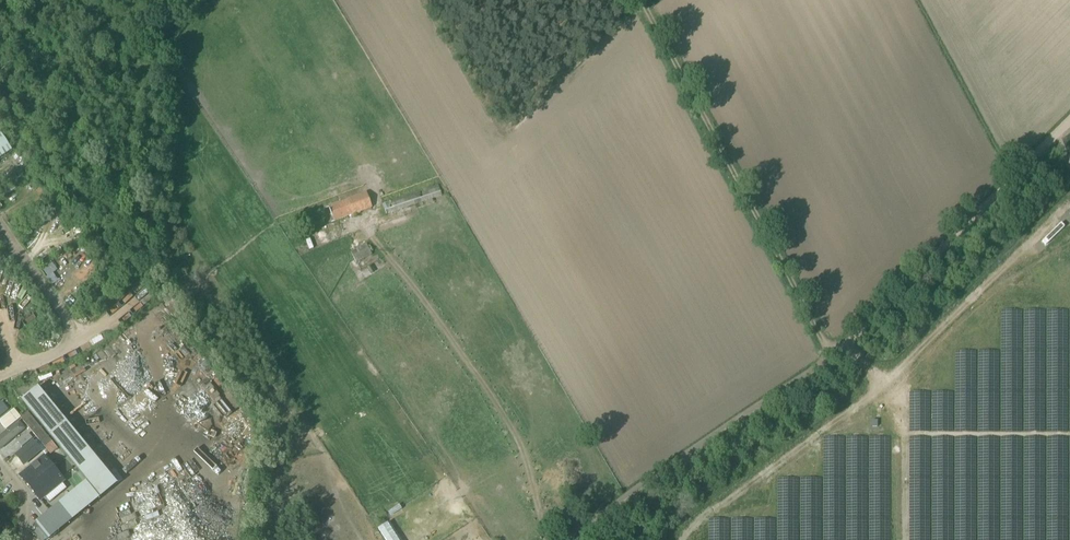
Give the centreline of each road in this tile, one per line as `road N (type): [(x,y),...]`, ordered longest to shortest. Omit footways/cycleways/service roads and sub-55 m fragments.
road 1 (track): [(553,539),(833,358),(1069,118)]
road 2 (track): [(833,358),(641,0)]
road 3 (unclassified): [(0,378),(97,329),(140,279)]

